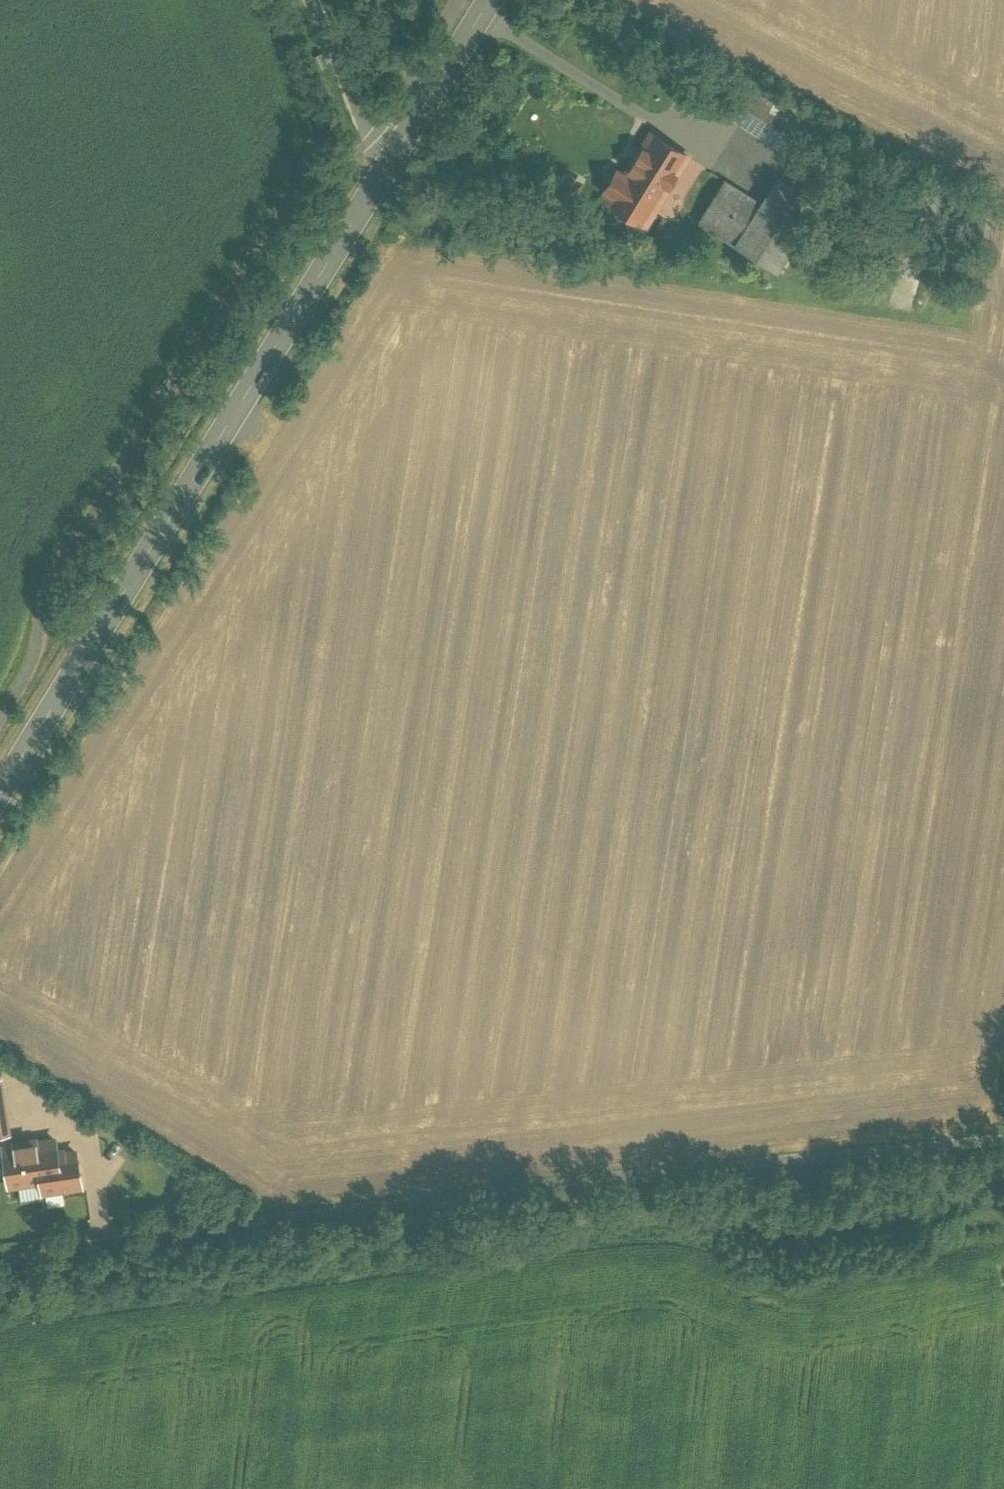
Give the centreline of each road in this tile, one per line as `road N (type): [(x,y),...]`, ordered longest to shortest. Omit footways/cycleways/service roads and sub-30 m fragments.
road 1 (unclassified): [(1003,1138),(0,1253)]
road 2 (primary): [(0,795),(395,159)]
road 3 (primary): [(395,159),(492,0)]
road 4 (unclassified): [(314,0),(378,140),(395,159)]

